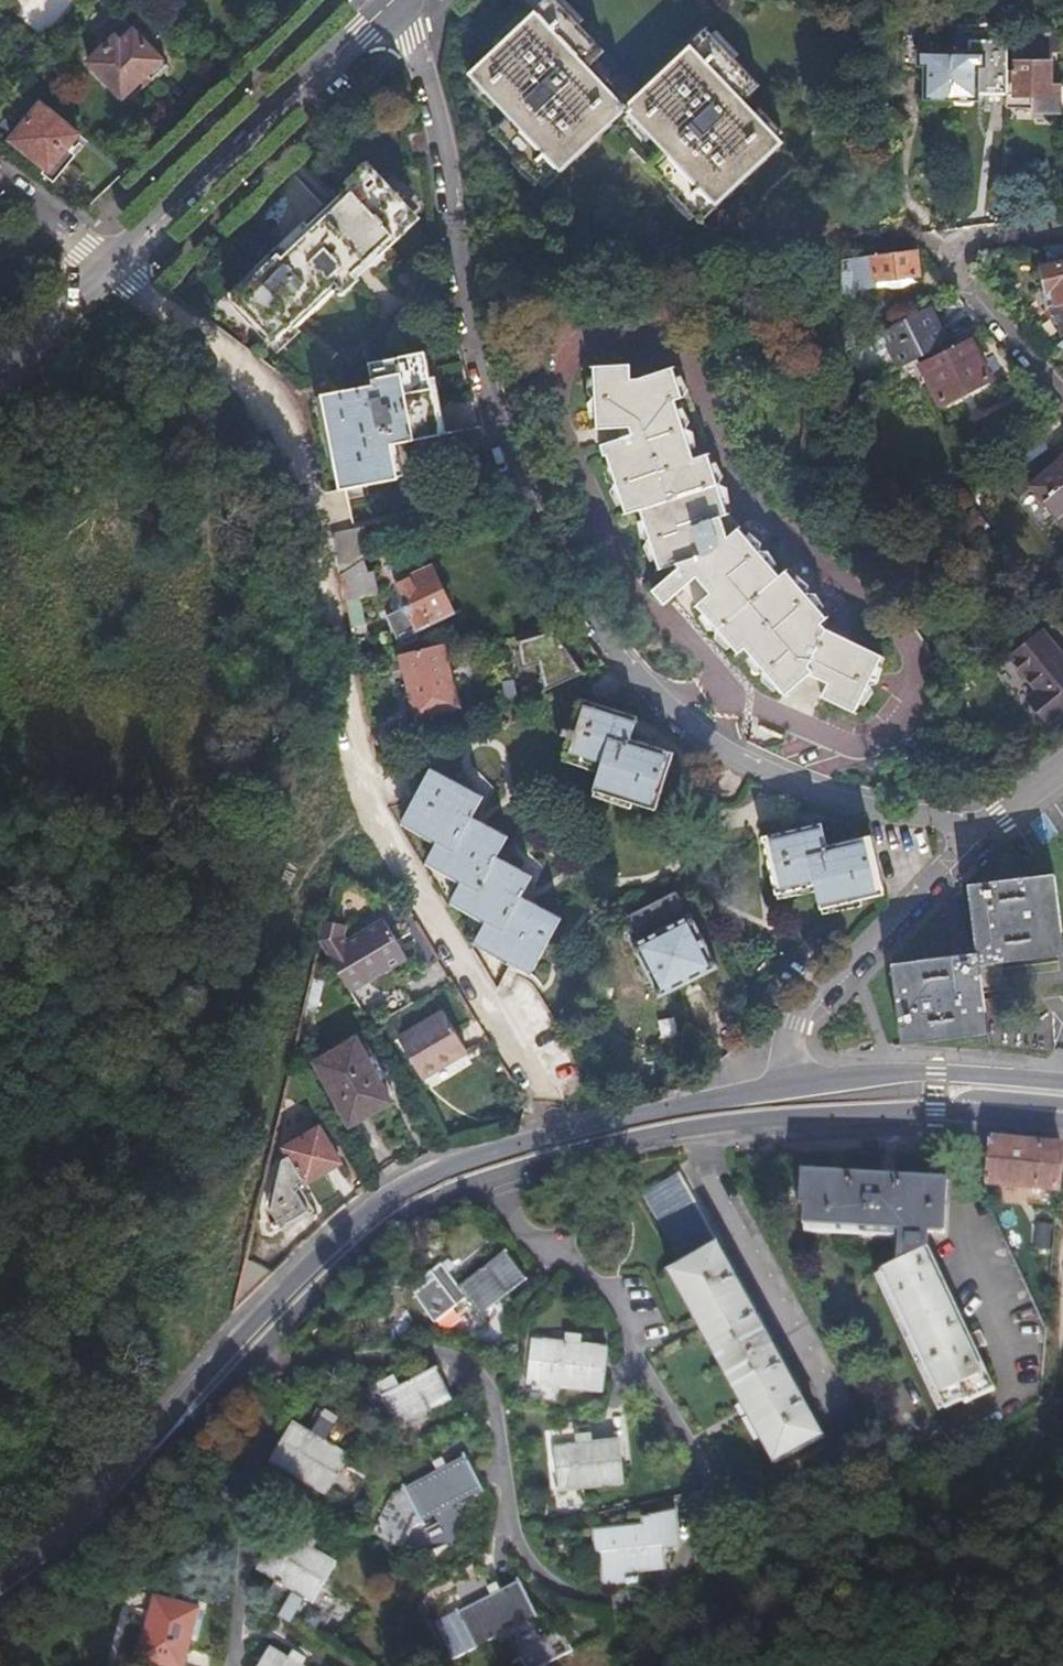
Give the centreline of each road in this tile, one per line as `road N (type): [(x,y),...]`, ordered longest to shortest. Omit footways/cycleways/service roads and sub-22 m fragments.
road 1 (residential): [(393,16),(421,71),(445,160),(469,345),(508,476),(605,645),(691,736),(766,774),(869,808),(1014,819)]
road 2 (residential): [(480,1183),(486,1203),(608,1282),(622,1340),(688,1454),(727,1579),(653,1600),(555,1583),(511,1539),(490,1375),(415,1345),(346,1351),(293,1369)]
road 3 (residential): [(106,265),(287,403),(370,809),(577,1128)]
road 4 (secondary): [(577,1128),(431,1174),(352,1223),(164,1422),(76,1535)]
road 5 (secondary): [(480,1183),(699,1126),(774,1118),(884,1113),(1062,1124)]
road 6 (secondary): [(76,1535),(359,1252),(421,1206),(480,1183)]
road 7 (residential): [(106,265),(393,16)]
road 8 (residential): [(791,1085),(790,1039),(807,1007),(1014,819)]
road 9 (residential): [(1062,403),(940,258),(1062,233)]
road 10 (secondary): [(1062,1080),(937,1071),(791,1085)]
road 11 (secondary): [(791,1085),(577,1128)]
road 12 (residential): [(106,265),(0,364)]
road 13 (residential): [(0,184),(106,265)]

